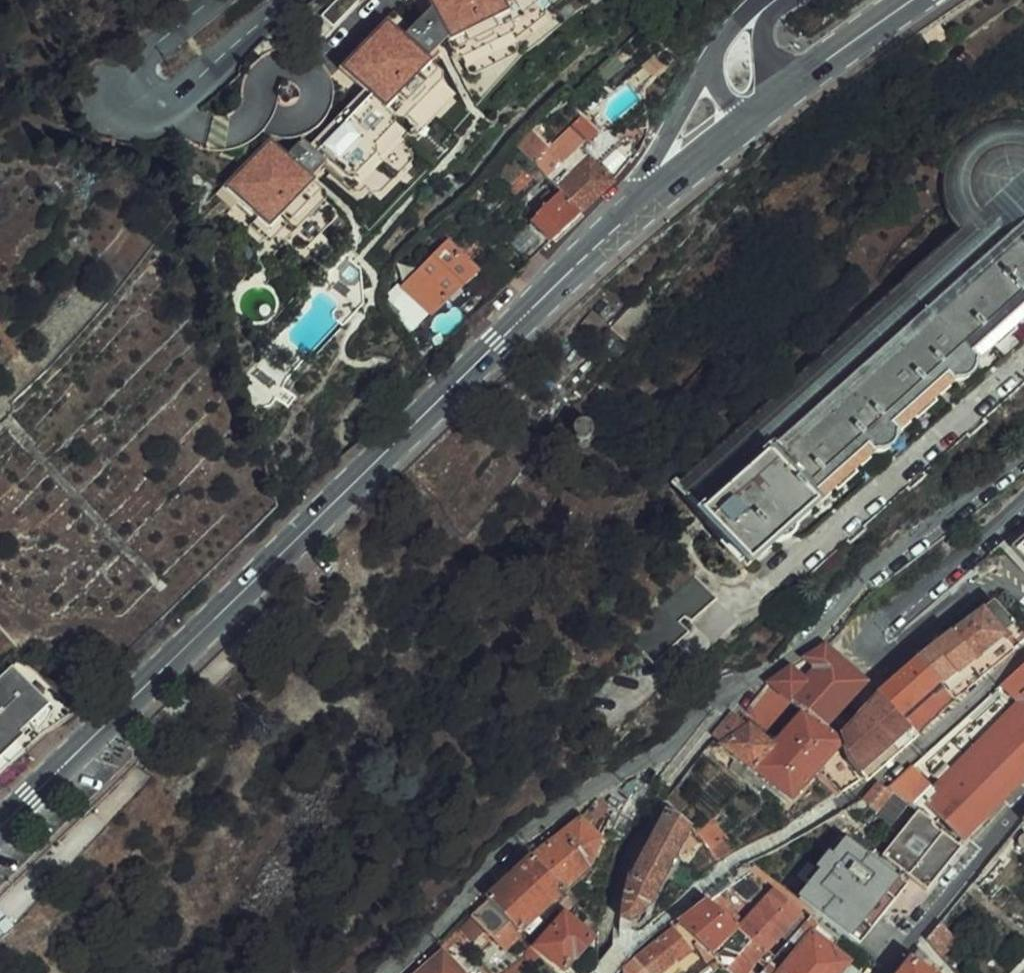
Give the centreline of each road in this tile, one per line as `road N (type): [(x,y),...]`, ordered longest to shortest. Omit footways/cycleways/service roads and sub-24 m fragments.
road 1 (primary): [(0,824),(684,168)]
road 2 (tertiary): [(293,0),(175,102),(155,116),(139,113),(125,101),(122,82),(210,0)]

